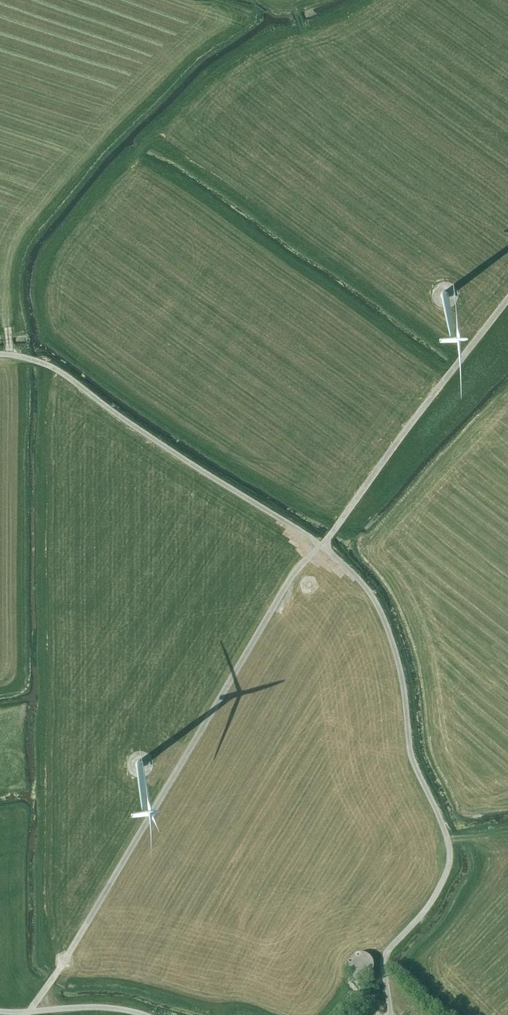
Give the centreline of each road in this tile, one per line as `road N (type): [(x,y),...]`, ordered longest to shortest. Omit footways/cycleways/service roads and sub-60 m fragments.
road 1 (track): [(390,1014),(383,953),(428,907),(453,847),(415,761),(392,633),(363,583),(322,546),(59,371),(0,356)]
road 2 (track): [(26,1014),(298,566),(322,546),(507,302)]
road 3 (unclassified): [(146,1014),(102,1006),(0,1014)]

